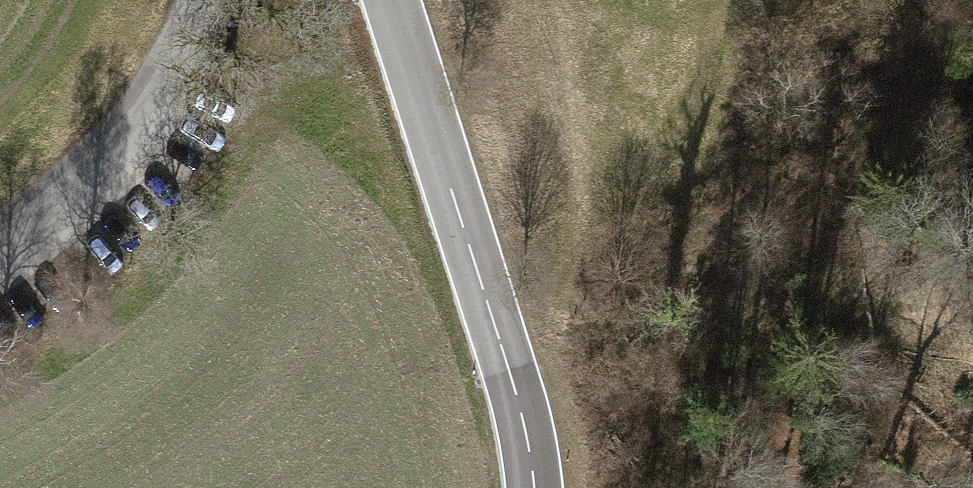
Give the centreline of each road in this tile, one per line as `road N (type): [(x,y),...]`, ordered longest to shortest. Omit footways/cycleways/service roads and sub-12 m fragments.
road 1 (tertiary): [(534,487),(516,391),(390,0)]
road 2 (track): [(516,391),(560,291),(577,171),(568,57),(553,0)]
road 3 (unclassified): [(0,237),(103,156),(155,96),(197,0)]

